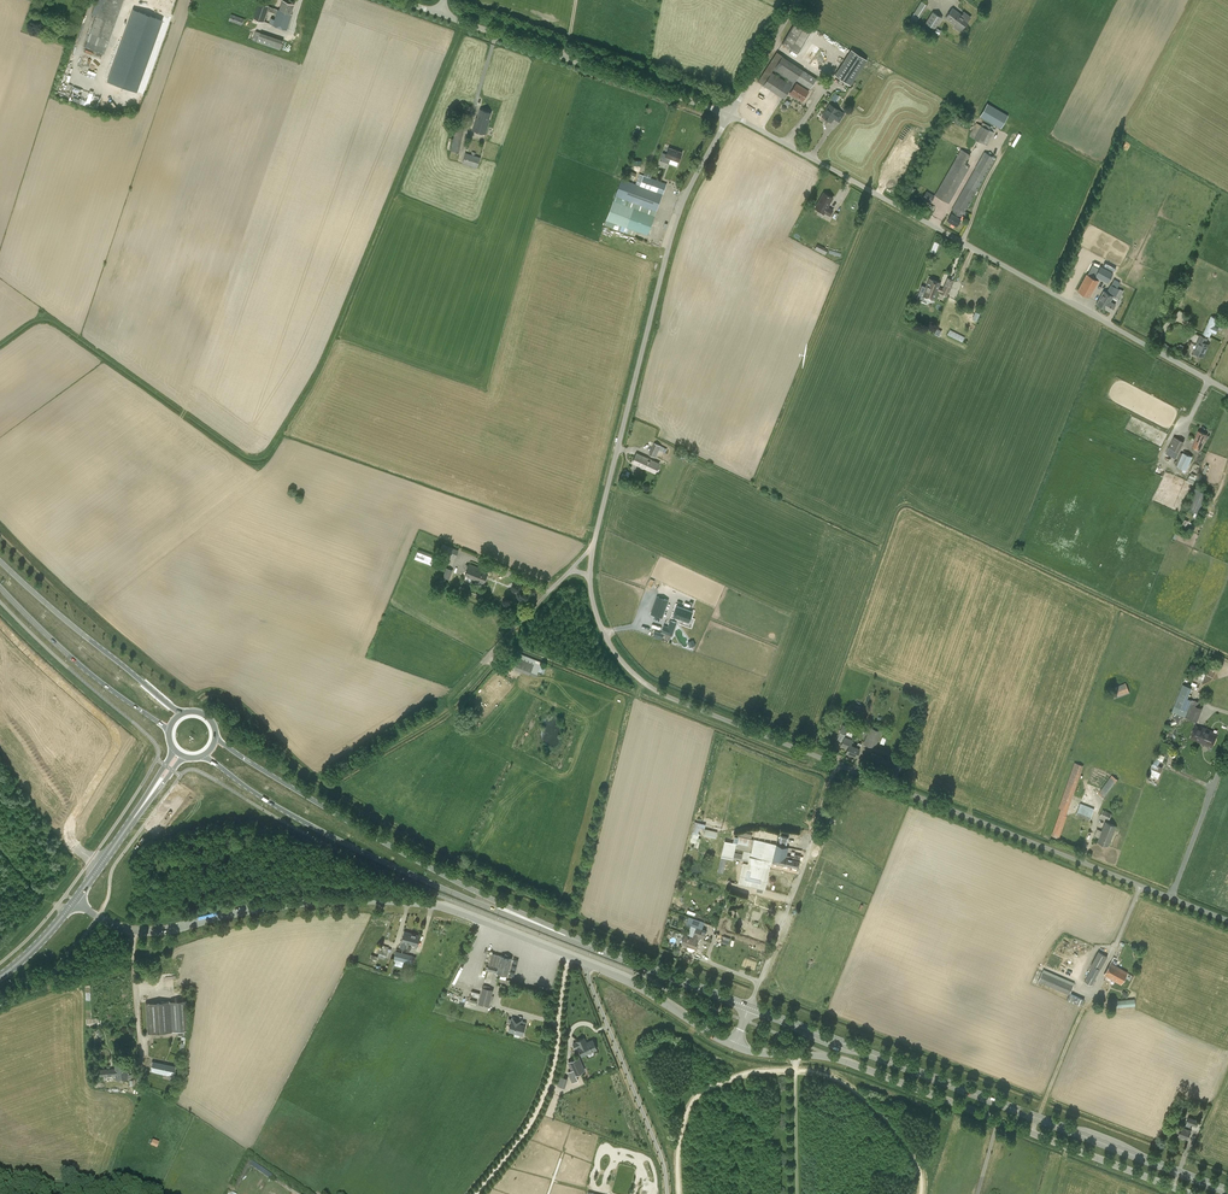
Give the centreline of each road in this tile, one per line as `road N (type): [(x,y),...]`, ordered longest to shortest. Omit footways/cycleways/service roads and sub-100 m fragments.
road 1 (unclassified): [(1227,920),(667,697),(616,654),(589,578)]
road 2 (unclassified): [(1227,391),(730,115)]
road 3 (unclassified): [(587,964),(409,902),(293,903),(140,931),(75,901)]
road 4 (primary): [(749,1007),(1227,1191)]
road 5 (unclassified): [(1189,1193),(852,1063),(733,1046)]
road 6 (unclassified): [(594,545),(672,234),(730,115)]
road 7 (primary): [(202,756),(352,846),(536,923)]
road 8 (primary): [(536,923),(360,829),(216,737)]
road 9 (unclassified): [(730,115),(441,14)]
road 10 (track): [(570,957),(554,1067),(539,1108),(477,1193)]
road 11 (residential): [(667,1193),(661,1156),(587,964)]
road 12 (primary): [(183,713),(0,561)]
road 13 (primary): [(536,923),(749,1007)]
road 14 (primary): [(0,588),(92,675),(169,732)]
road 15 (track): [(921,1193),(913,1155),(879,1111),(822,1073),(776,1070)]
road 16 (unclassified): [(733,1046),(587,964)]
road 17 (track): [(756,1072),(693,1100),(680,1135),(679,1193)]
road 18 (track): [(796,1055),(797,1193)]
road 19 (unclassified): [(730,115),(798,0)]
road 20 (unclassified): [(483,662),(571,570)]
road 21 (primary): [(75,901),(146,800)]

